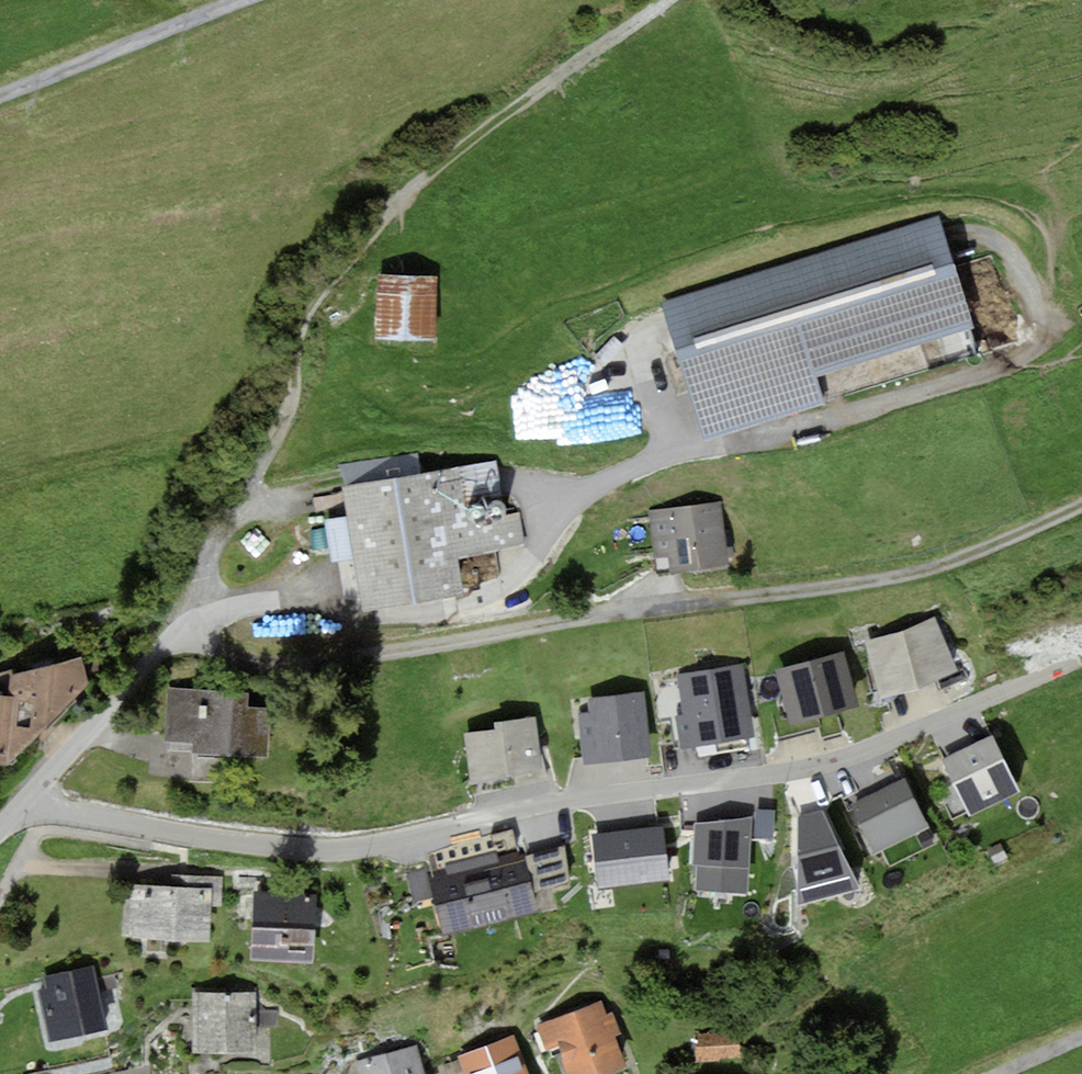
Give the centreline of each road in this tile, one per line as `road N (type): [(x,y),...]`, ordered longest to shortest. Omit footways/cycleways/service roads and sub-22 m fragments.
road 1 (residential): [(29,801),(47,813),(173,833),(356,847),(405,842),(595,794),(825,766),(1081,659)]
road 2 (track): [(136,679),(937,569),(1081,506)]
road 3 (track): [(664,0),(391,207),(309,308),(294,348),(287,418),(232,528)]
road 4 (track): [(0,94),(246,0)]

